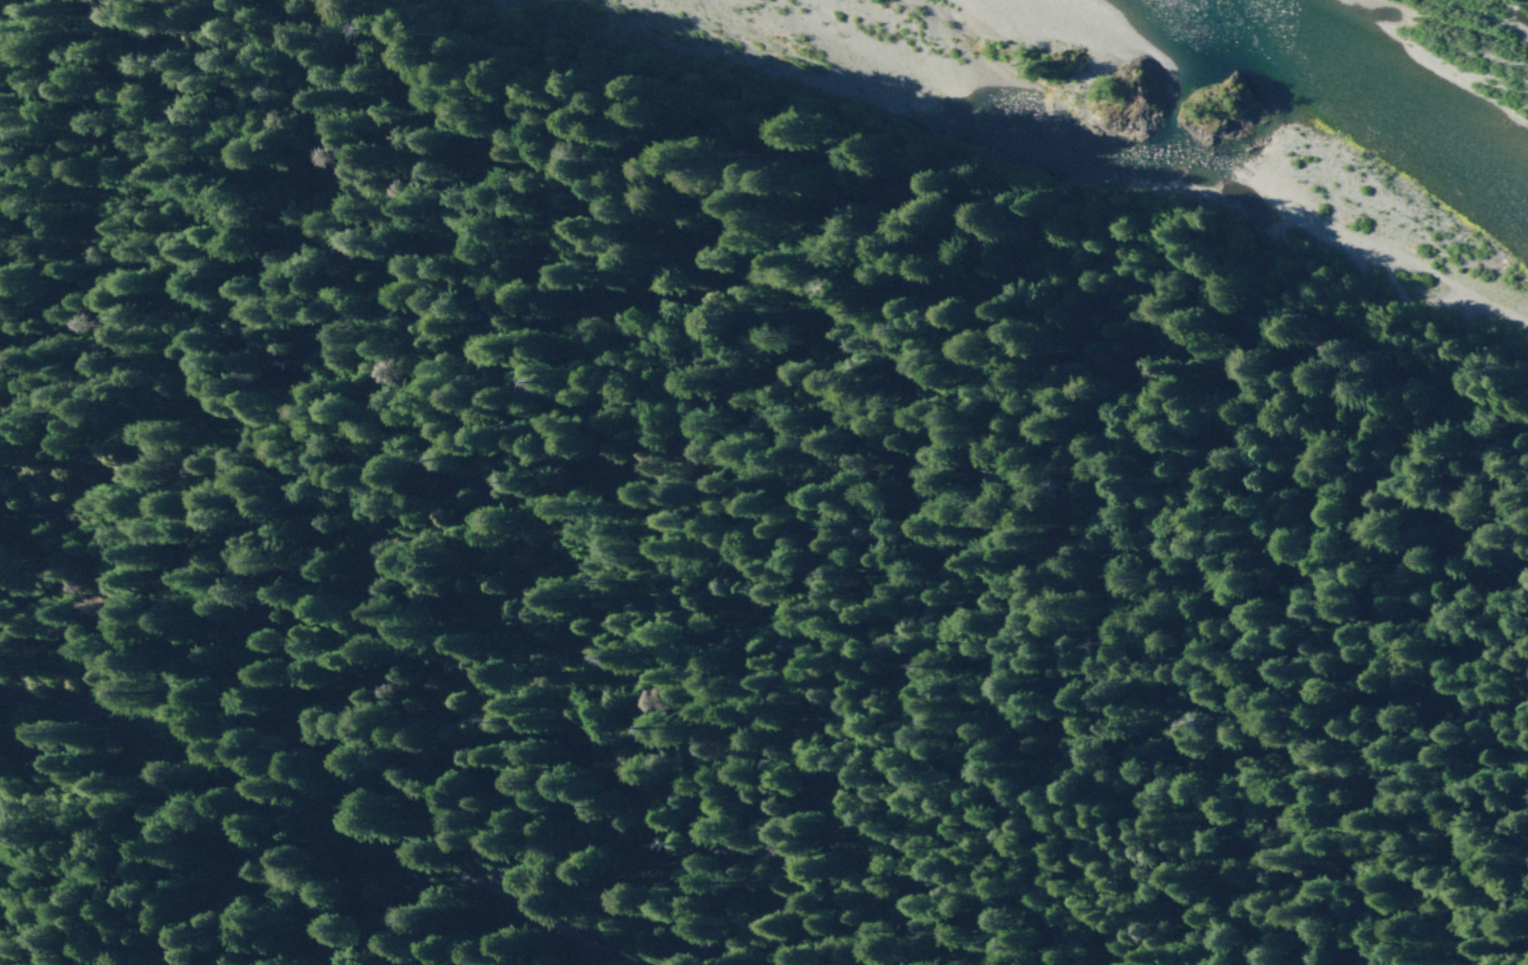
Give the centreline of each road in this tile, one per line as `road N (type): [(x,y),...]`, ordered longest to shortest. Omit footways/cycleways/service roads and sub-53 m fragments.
road 1 (trunk): [(0,712),(223,798),(590,964)]

